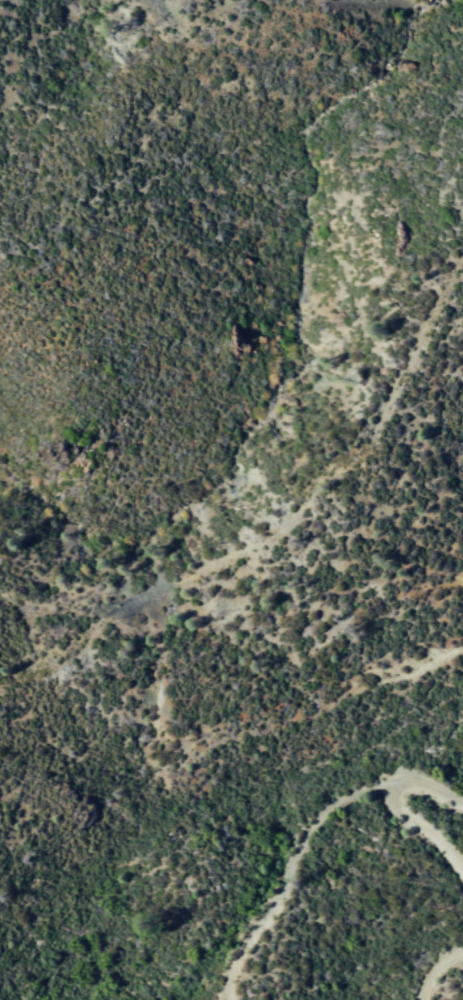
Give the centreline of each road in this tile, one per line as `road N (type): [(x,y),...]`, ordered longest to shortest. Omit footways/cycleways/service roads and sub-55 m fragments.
road 1 (track): [(462,867),(400,798),(418,784),(462,804)]

